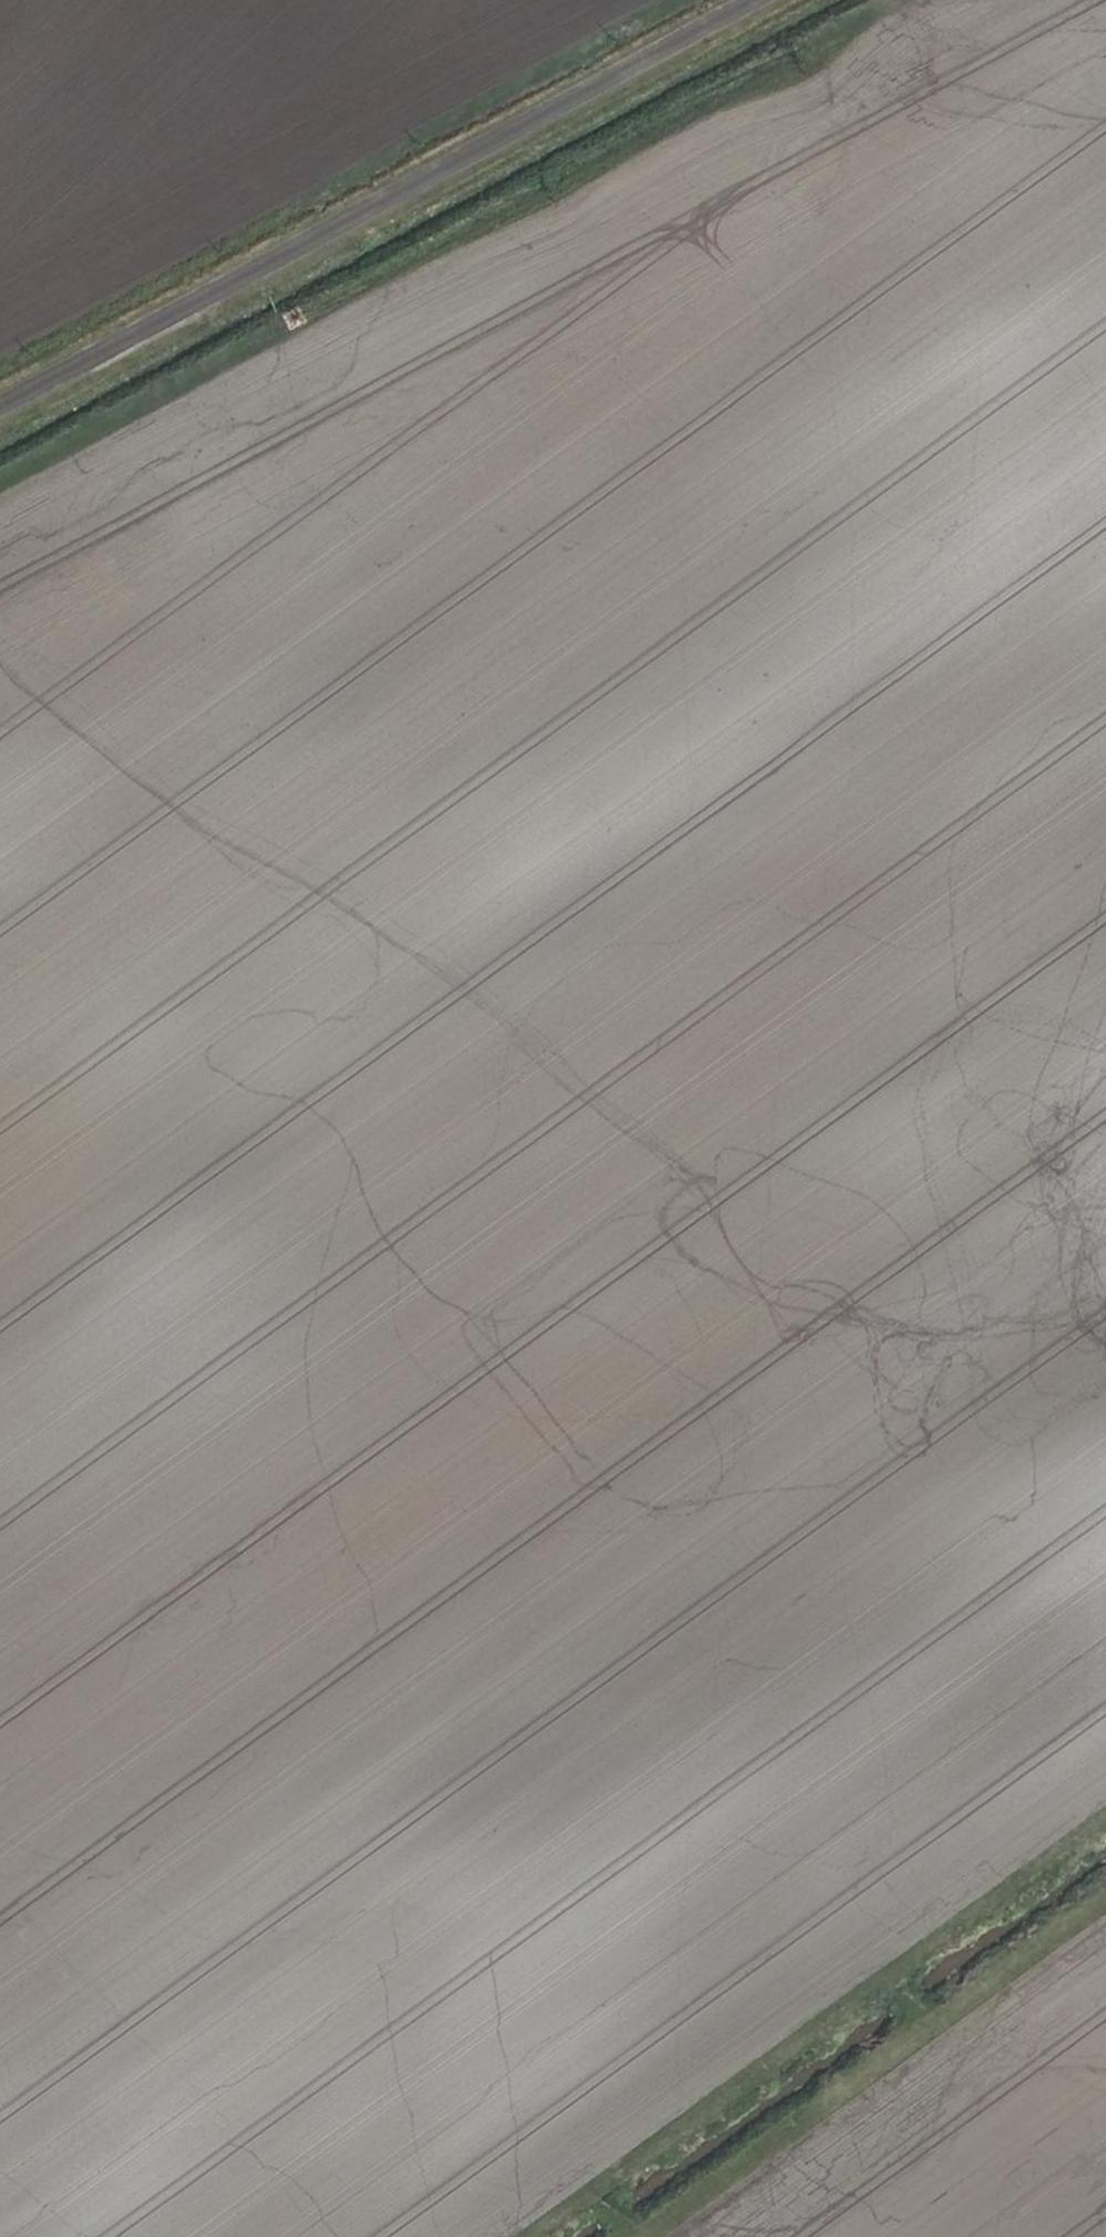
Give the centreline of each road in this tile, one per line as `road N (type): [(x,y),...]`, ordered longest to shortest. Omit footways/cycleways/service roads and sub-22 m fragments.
road 1 (unclassified): [(0,410),(757,0)]

